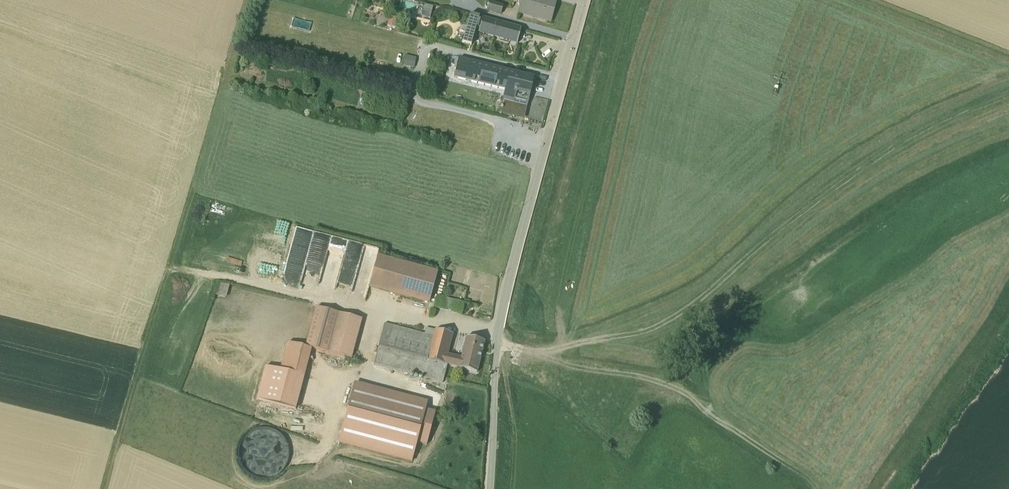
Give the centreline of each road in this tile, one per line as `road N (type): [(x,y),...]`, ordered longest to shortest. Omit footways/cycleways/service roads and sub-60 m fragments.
road 1 (track): [(496,349),(535,354),(666,326),(846,175),(1008,88)]
road 2 (track): [(246,2),(104,488)]
road 3 (unclassified): [(487,488),(497,331),(585,0)]

